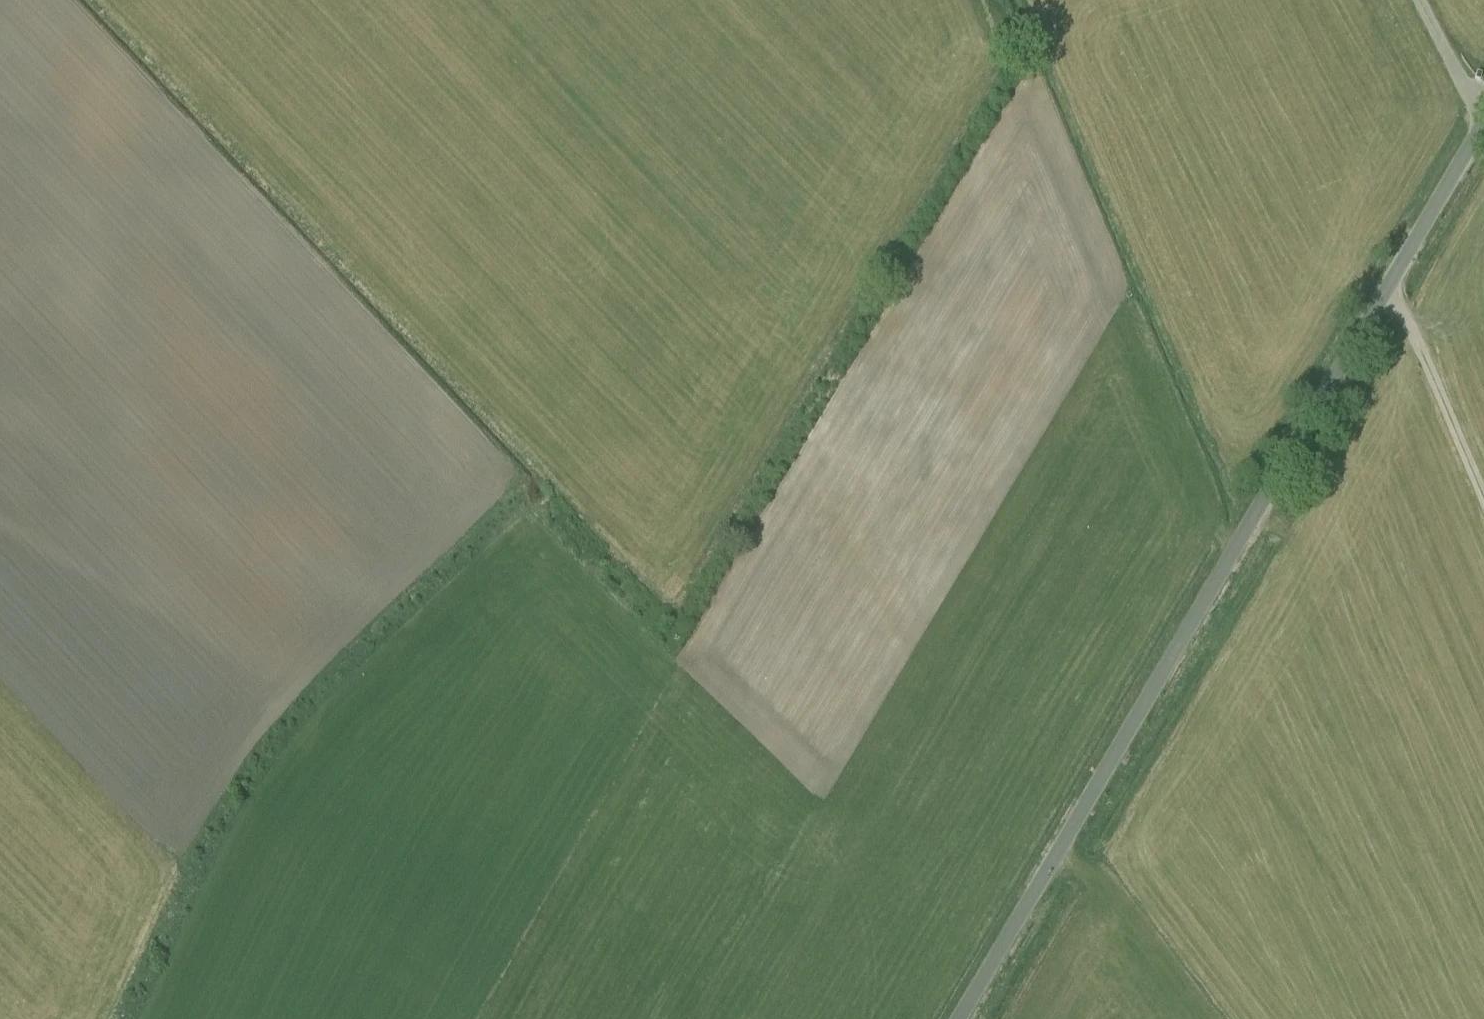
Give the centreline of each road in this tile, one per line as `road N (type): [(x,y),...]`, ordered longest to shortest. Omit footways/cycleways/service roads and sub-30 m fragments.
road 1 (unclassified): [(954,1018),(1120,755),(1483,125)]

